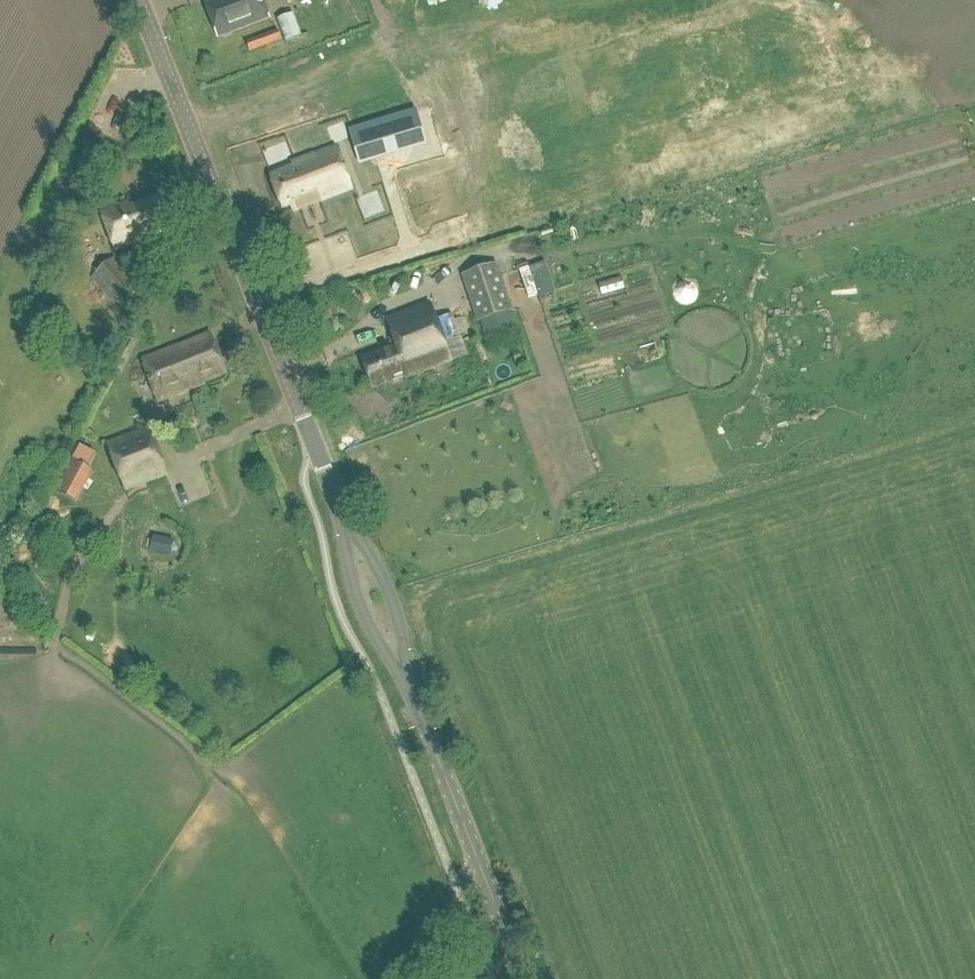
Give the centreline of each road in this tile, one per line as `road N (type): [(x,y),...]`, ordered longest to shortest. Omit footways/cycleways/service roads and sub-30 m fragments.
road 1 (tertiary): [(353,546),(137,0)]
road 2 (tertiary): [(523,978),(397,658)]
road 3 (tertiary): [(397,658),(399,625),(374,560),(353,546)]
road 4 (tertiary): [(353,546),(349,570),(372,633),(397,658)]

